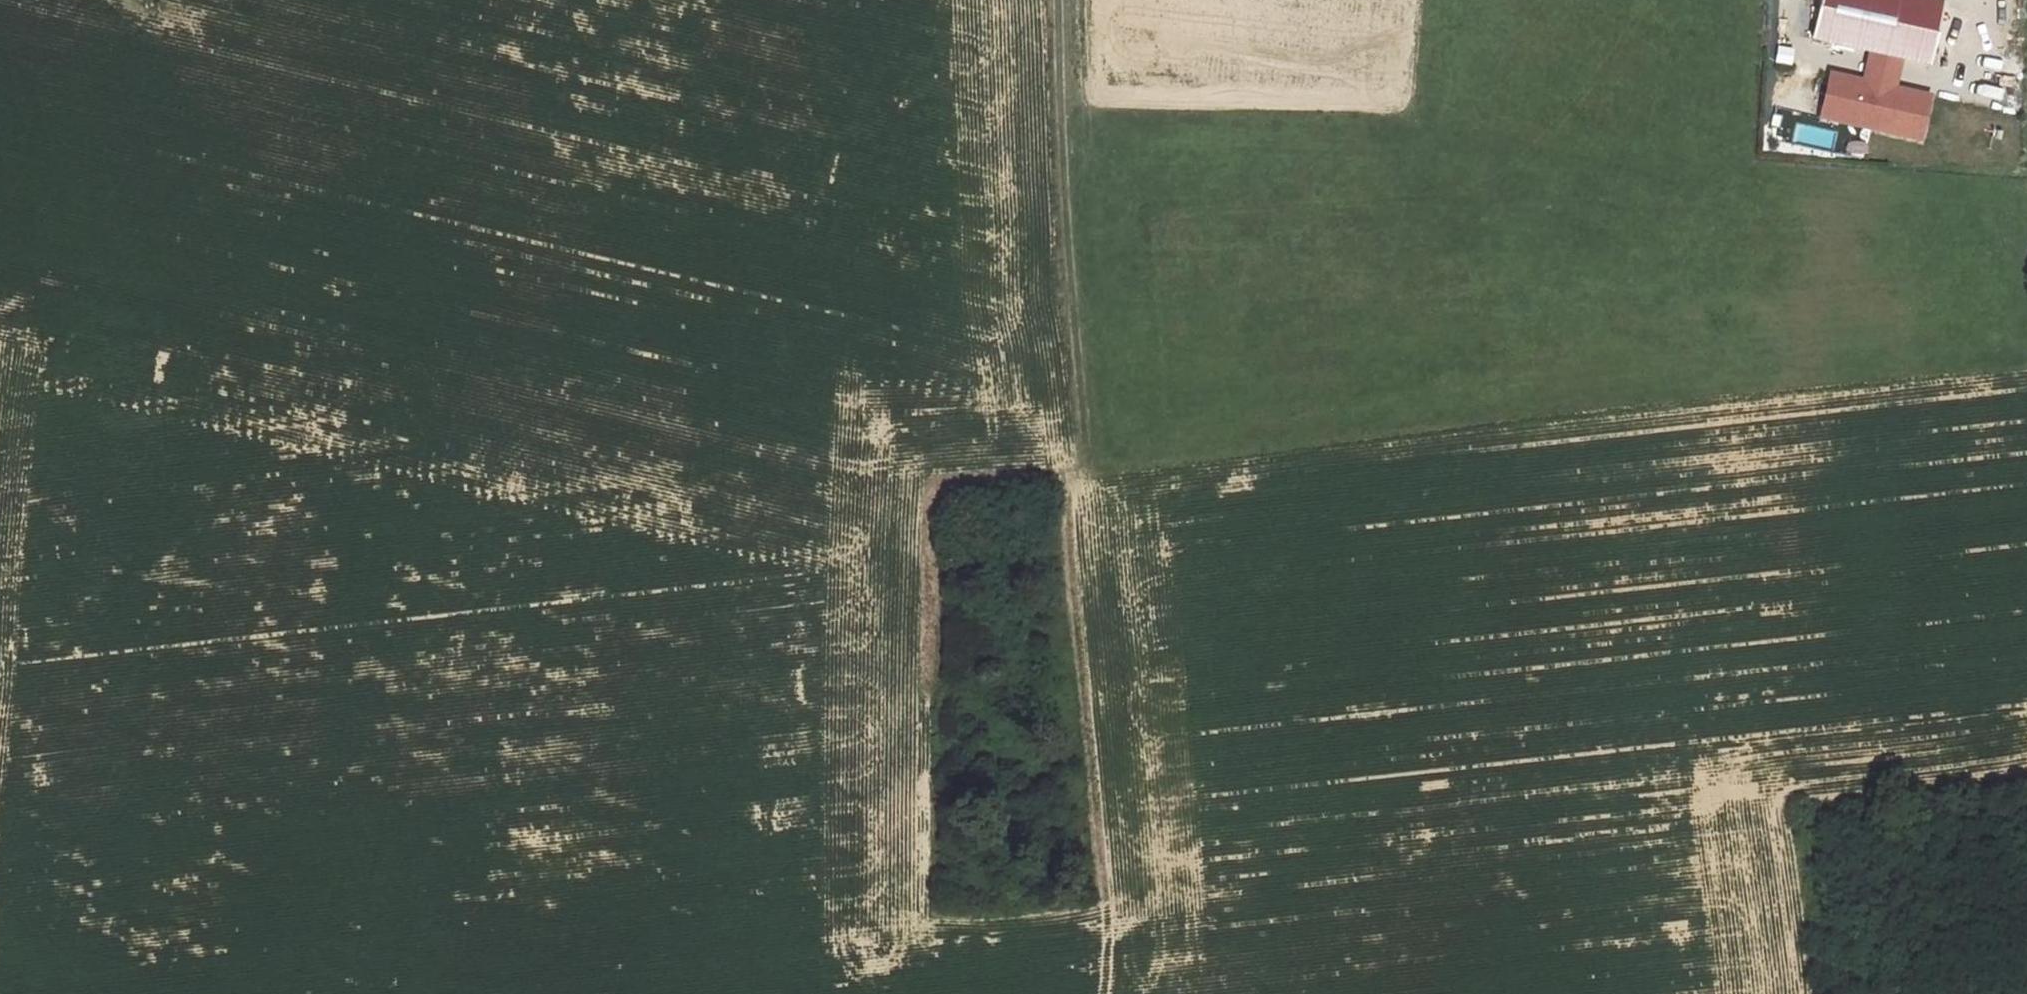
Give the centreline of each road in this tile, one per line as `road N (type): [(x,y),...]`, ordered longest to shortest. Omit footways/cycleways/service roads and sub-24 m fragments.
road 1 (track): [(1060,0),(1085,459)]

